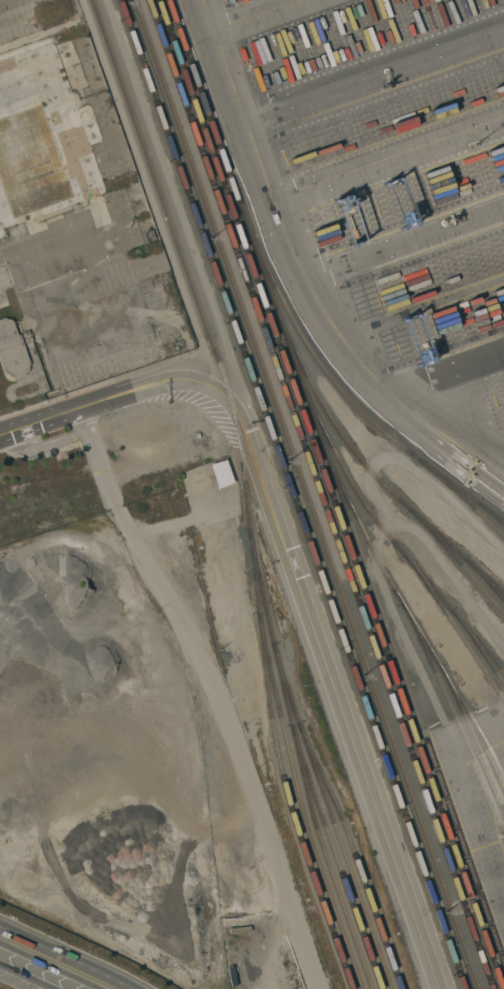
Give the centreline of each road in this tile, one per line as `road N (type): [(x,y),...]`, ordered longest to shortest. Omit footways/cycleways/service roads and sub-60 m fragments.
road 1 (residential): [(109,0),(443,988)]
road 2 (residential): [(0,436),(177,380),(208,384),(250,428)]
road 3 (secondary): [(130,988),(0,928)]

